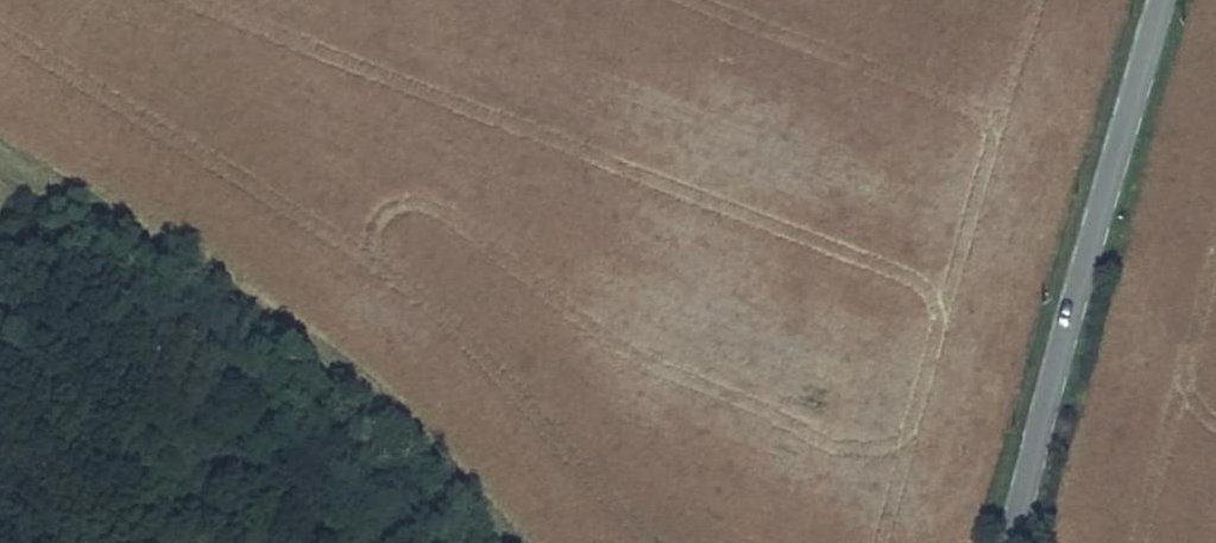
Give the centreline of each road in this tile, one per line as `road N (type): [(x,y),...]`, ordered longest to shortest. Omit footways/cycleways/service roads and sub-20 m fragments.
road 1 (unclassified): [(1165,0),(1012,542)]

